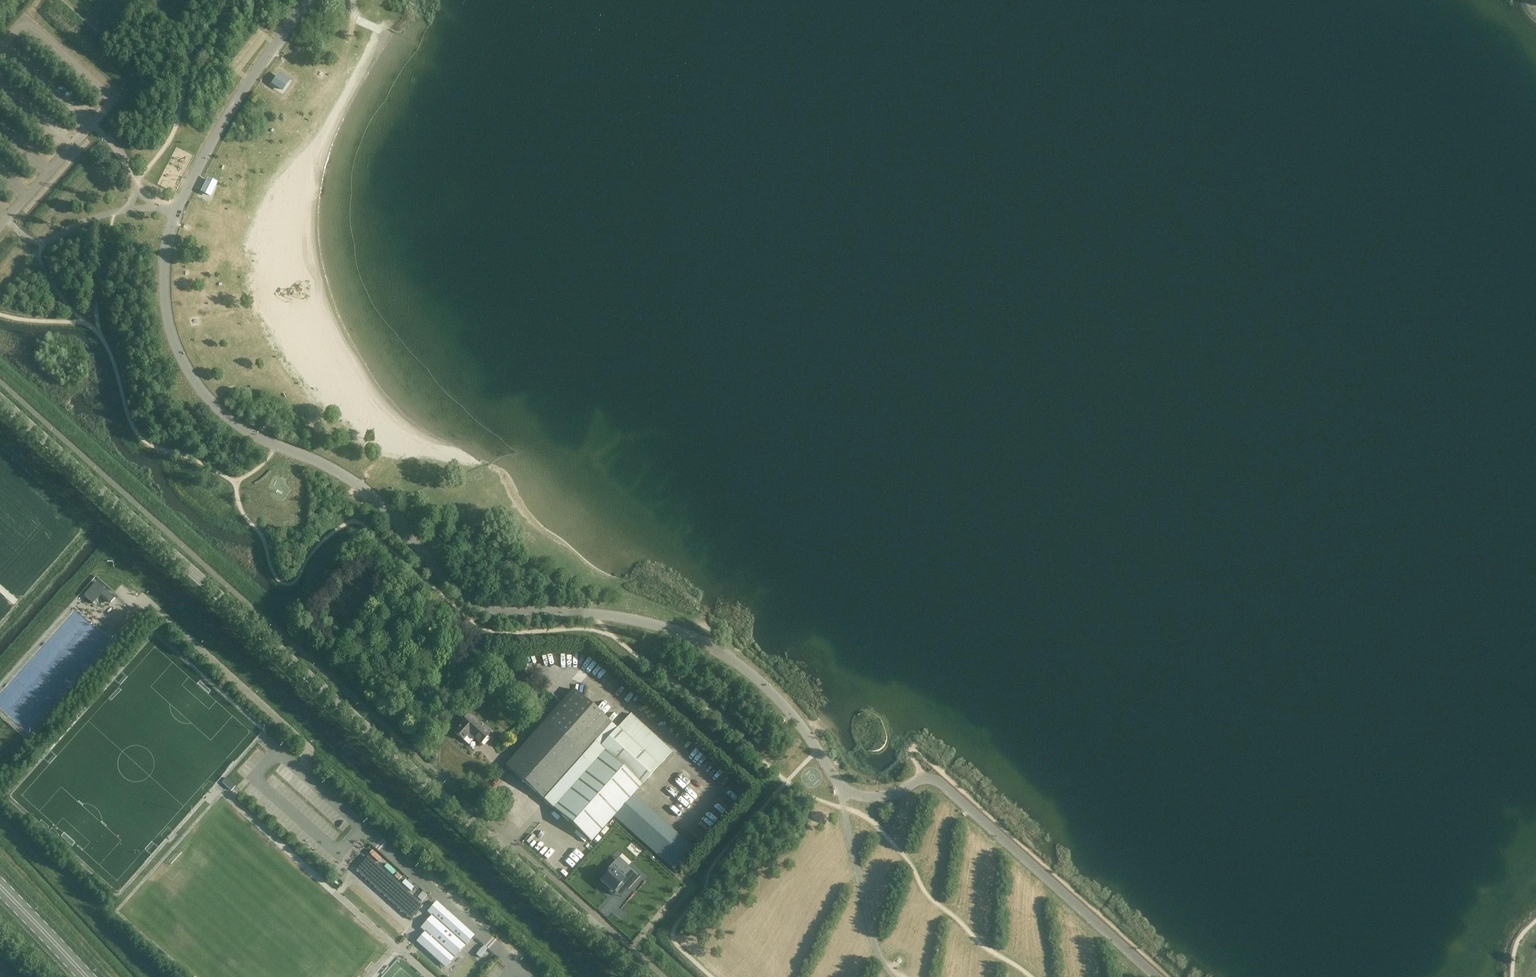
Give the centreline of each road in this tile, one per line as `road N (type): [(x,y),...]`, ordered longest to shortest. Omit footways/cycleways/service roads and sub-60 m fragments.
road 1 (tertiary): [(644,976),(0,397)]
road 2 (unclassified): [(528,976),(267,743)]
road 3 (secondary): [(88,976),(0,886)]

